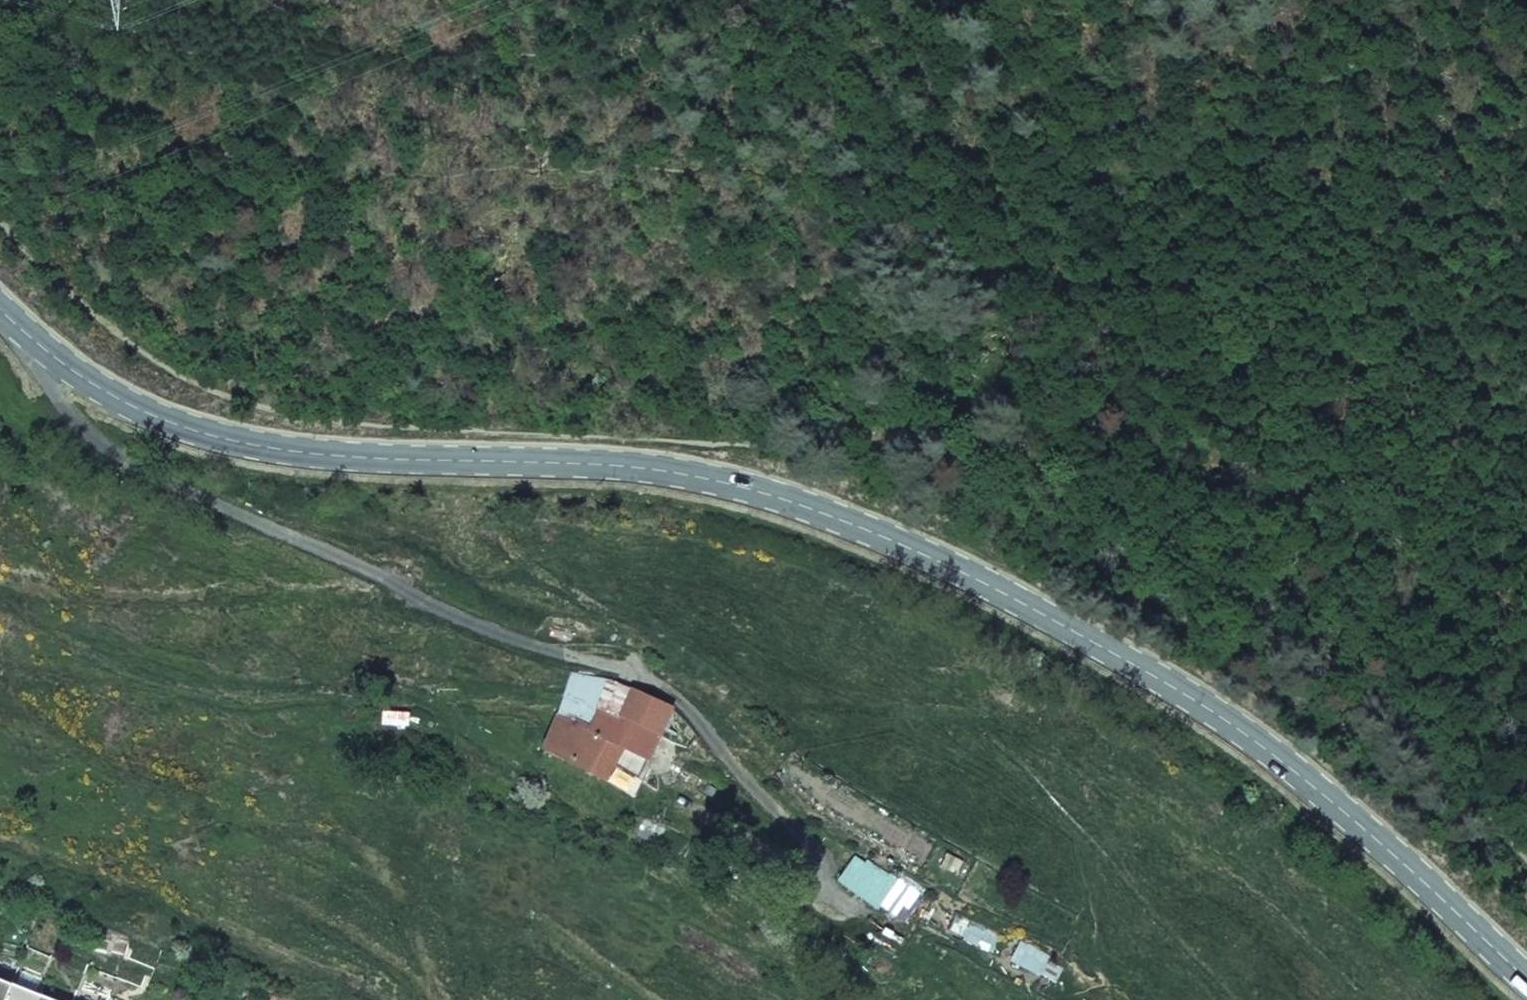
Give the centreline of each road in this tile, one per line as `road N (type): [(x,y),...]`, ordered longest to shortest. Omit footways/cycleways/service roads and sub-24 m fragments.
road 1 (secondary): [(0,307),(33,340),(139,408),(248,443),(358,459),(680,475),(850,526),(1091,640),(1240,731),(1394,855),(1526,978)]

